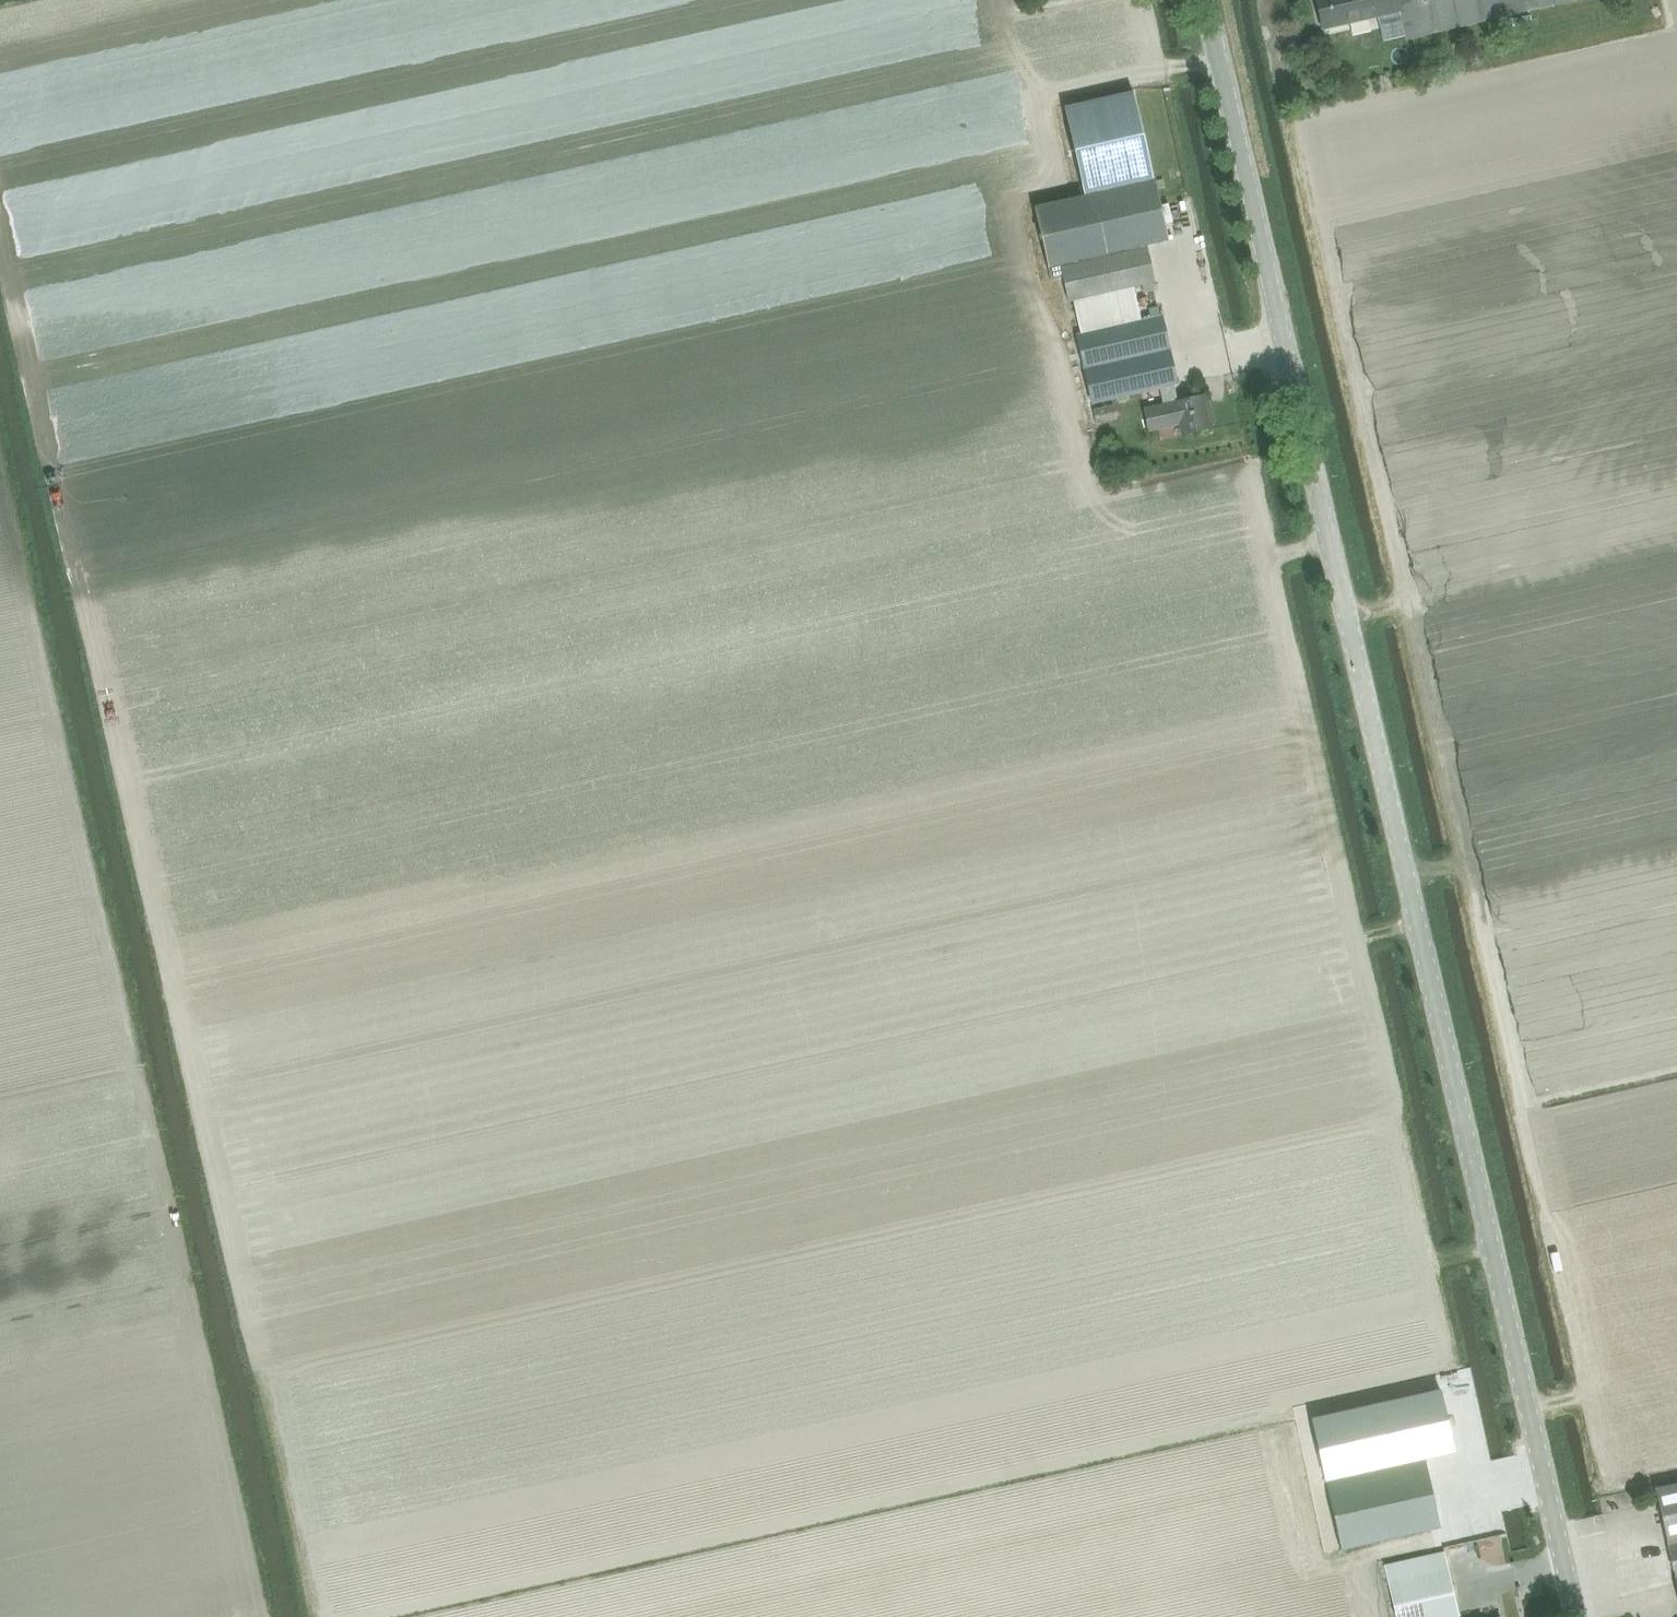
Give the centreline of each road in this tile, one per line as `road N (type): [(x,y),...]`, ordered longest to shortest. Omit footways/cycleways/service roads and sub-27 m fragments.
road 1 (unclassified): [(1577,1616),(1206,0)]

